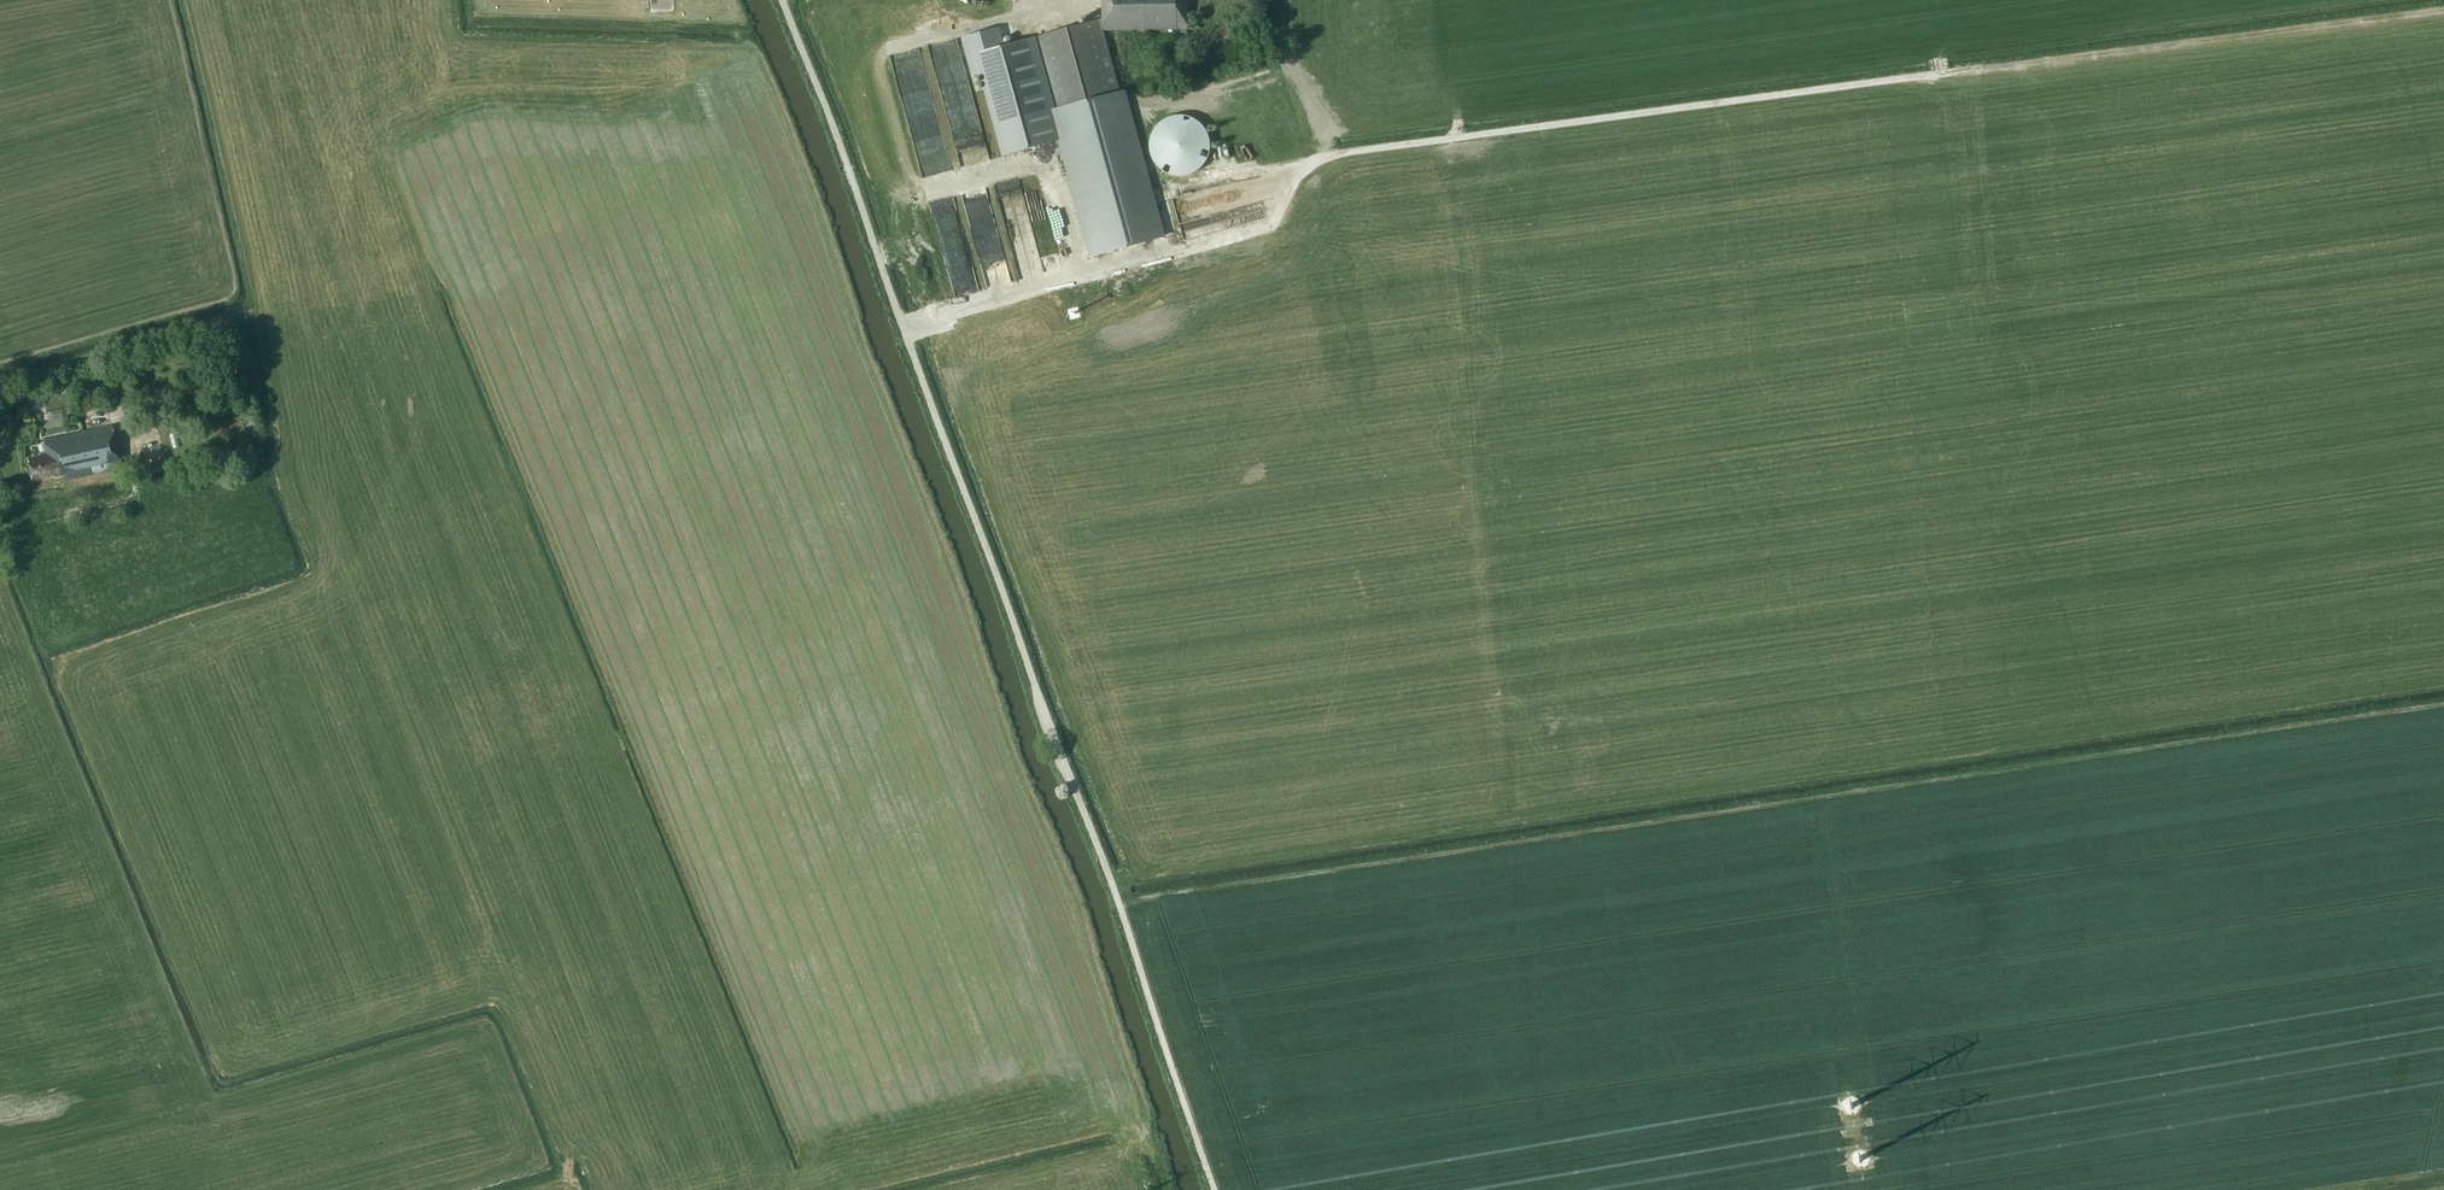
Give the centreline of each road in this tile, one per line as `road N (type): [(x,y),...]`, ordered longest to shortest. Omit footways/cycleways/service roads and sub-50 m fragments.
road 1 (unclassified): [(1214,1189),(1111,886),(783,0)]

